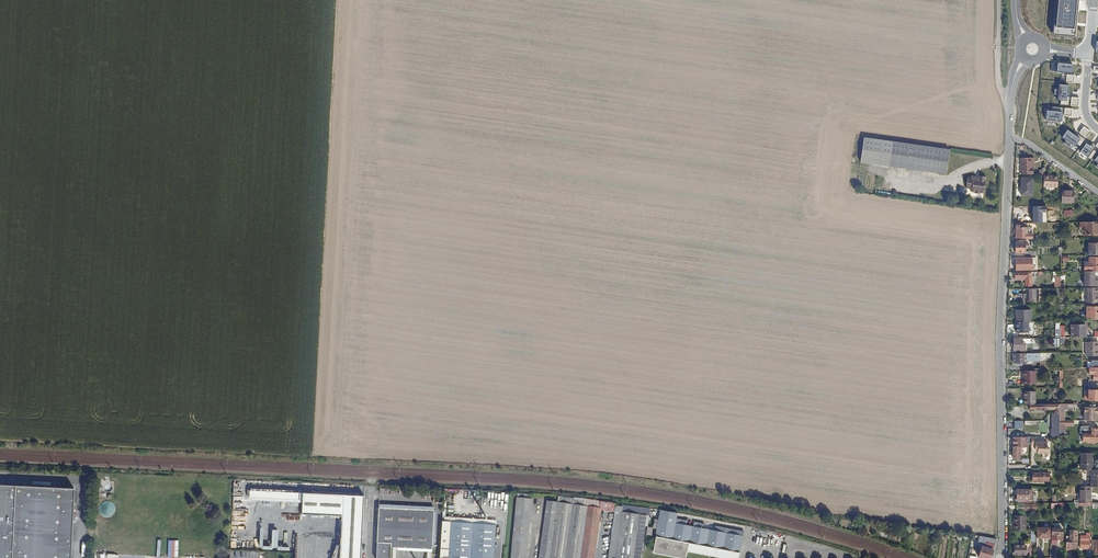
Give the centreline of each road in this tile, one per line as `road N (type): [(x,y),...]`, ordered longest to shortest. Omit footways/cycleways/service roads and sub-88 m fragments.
road 1 (tertiary): [(1009,133),(1002,557)]

